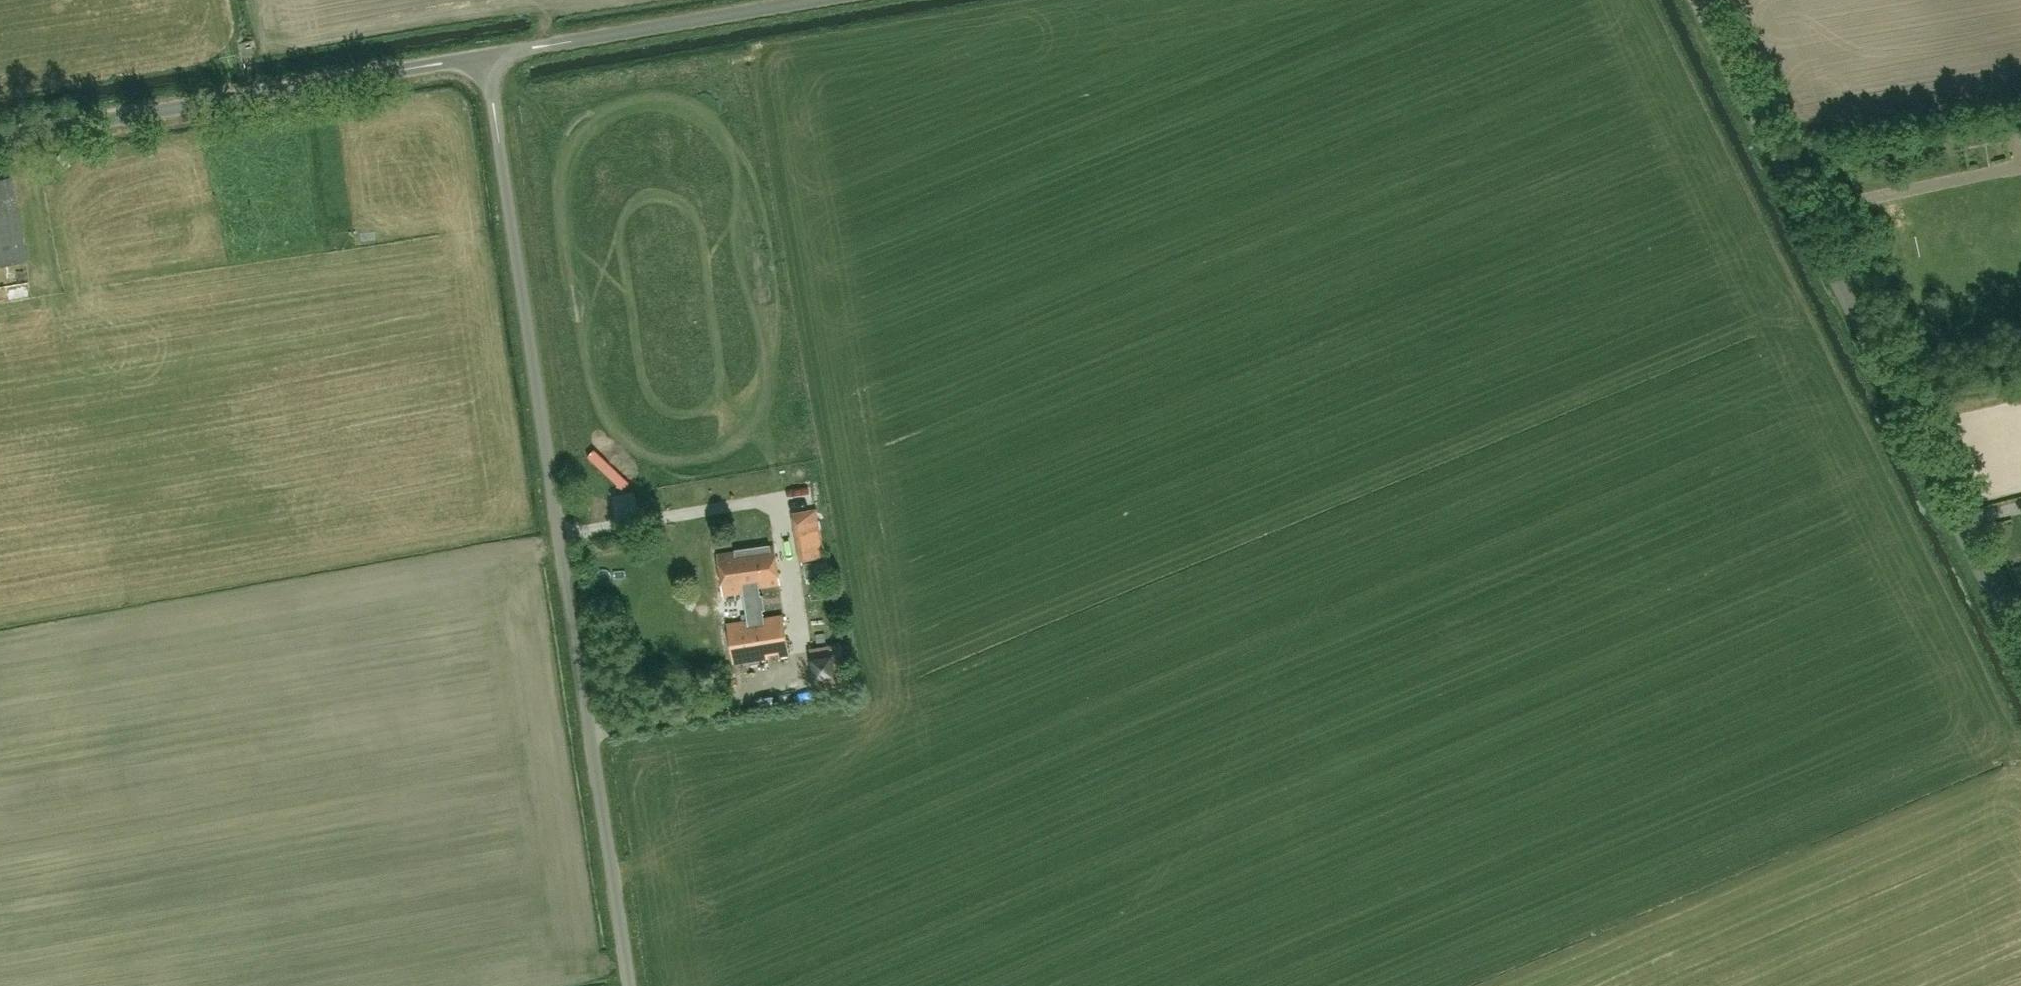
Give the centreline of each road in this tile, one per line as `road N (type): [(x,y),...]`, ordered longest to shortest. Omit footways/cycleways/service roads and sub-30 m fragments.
road 1 (unclassified): [(630,976),(487,56)]
road 2 (unclassified): [(2020,645),(1702,0)]
road 3 (unclassified): [(0,138),(487,56)]
road 4 (unclassified): [(487,56),(802,0)]

